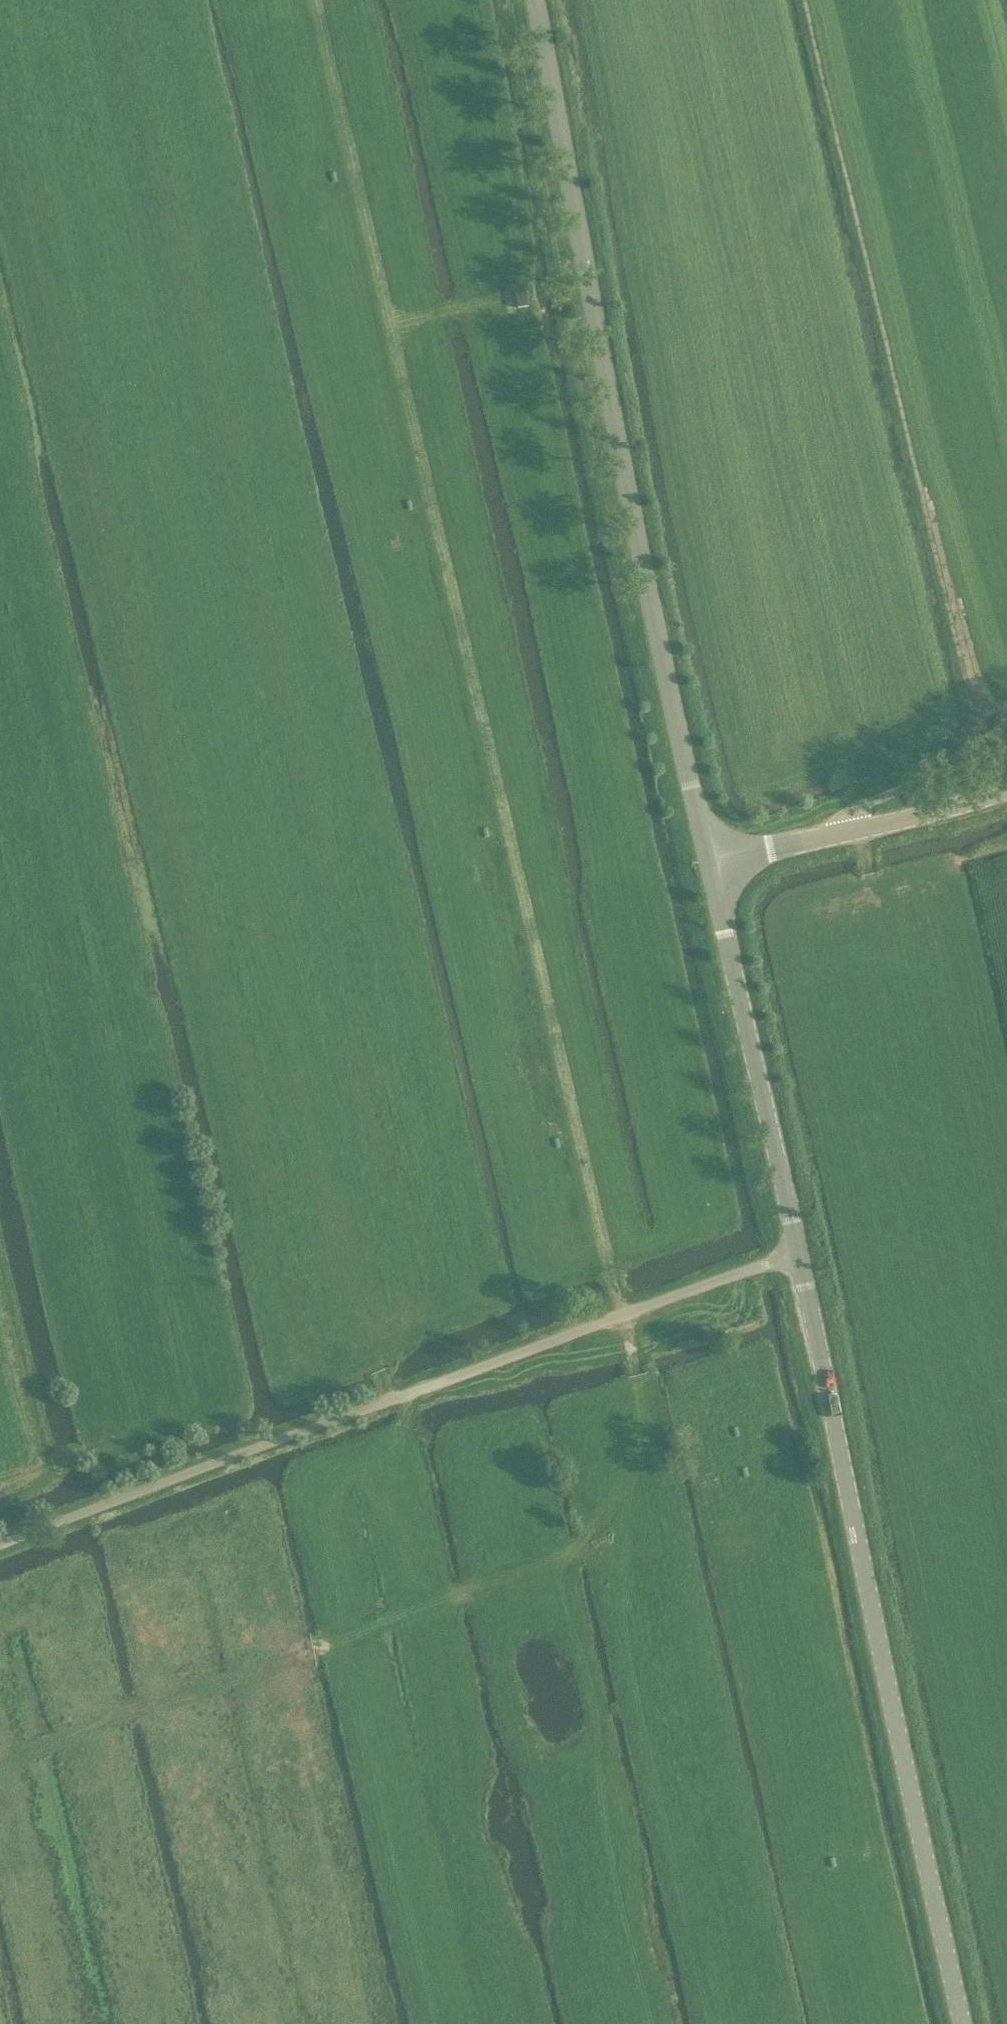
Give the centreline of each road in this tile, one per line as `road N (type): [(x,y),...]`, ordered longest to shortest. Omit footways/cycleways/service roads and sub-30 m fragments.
road 1 (unclassified): [(713,870),(535,0)]
road 2 (unclassified): [(0,1544),(798,1253)]
road 3 (unclassified): [(961,2023),(798,1253)]
road 4 (unclassified): [(798,1253),(713,870)]
road 5 (unclassified): [(838,837),(867,806),(1006,751)]
road 6 (unclassified): [(838,837),(1006,795)]
road 7 (unclassified): [(713,870),(838,837)]

